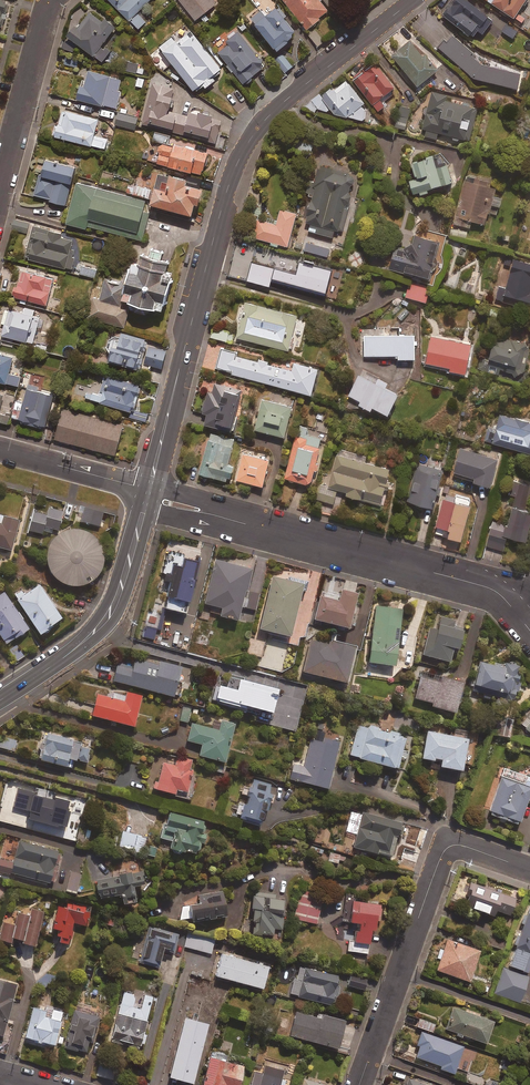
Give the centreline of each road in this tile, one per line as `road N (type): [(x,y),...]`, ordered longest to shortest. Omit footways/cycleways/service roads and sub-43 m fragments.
road 1 (tertiary): [(142,490),(232,154),(264,112),(400,0)]
road 2 (tertiary): [(418,0),(284,106),(244,156),(160,482)]
road 3 (residential): [(529,869),(463,845),(444,850),(358,1084)]
road 4 (residential): [(249,523),(490,587),(529,629)]
road 5 (tertiary): [(154,509),(131,583),(103,635),(0,706)]
road 6 (tertiary): [(0,692),(99,619),(142,490)]
road 7 (residential): [(52,0),(0,200)]
road 8 (residential): [(0,445),(142,490)]

